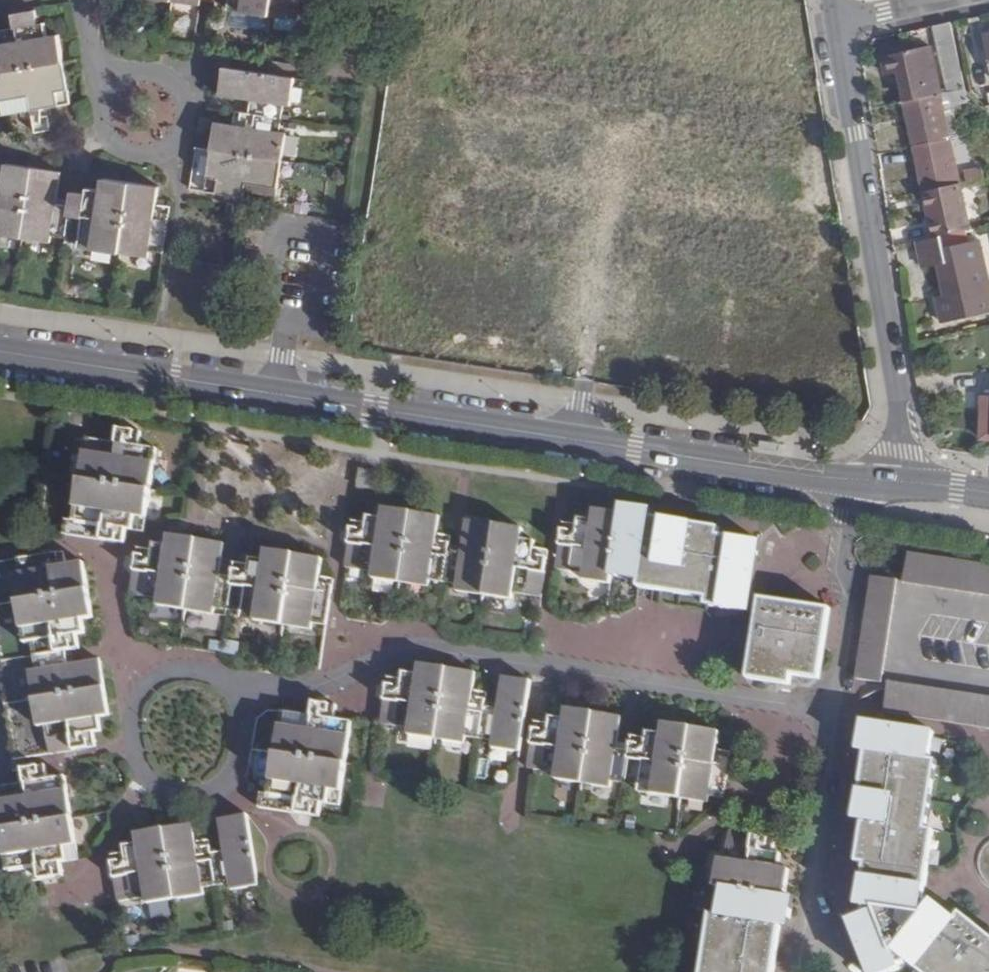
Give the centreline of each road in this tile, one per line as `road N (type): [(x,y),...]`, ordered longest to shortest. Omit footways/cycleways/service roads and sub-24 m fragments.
road 1 (secondary): [(0,352),(859,480)]
road 2 (residential): [(231,692),(307,690),(419,649),(837,713)]
road 3 (residential): [(900,483),(898,403),(838,22)]
road 4 (residential): [(231,692),(243,724),(237,763),(209,788),(171,791),(141,774),(135,754),(132,712),(155,681)]
road 5 (residential): [(801,971),(837,713)]
road 6 (residential): [(117,85),(102,114),(112,144),(140,159),(170,149),(183,132),(181,100),(158,78),(126,80)]
road 7 (residential): [(837,713),(853,600),(844,569),(859,480)]

